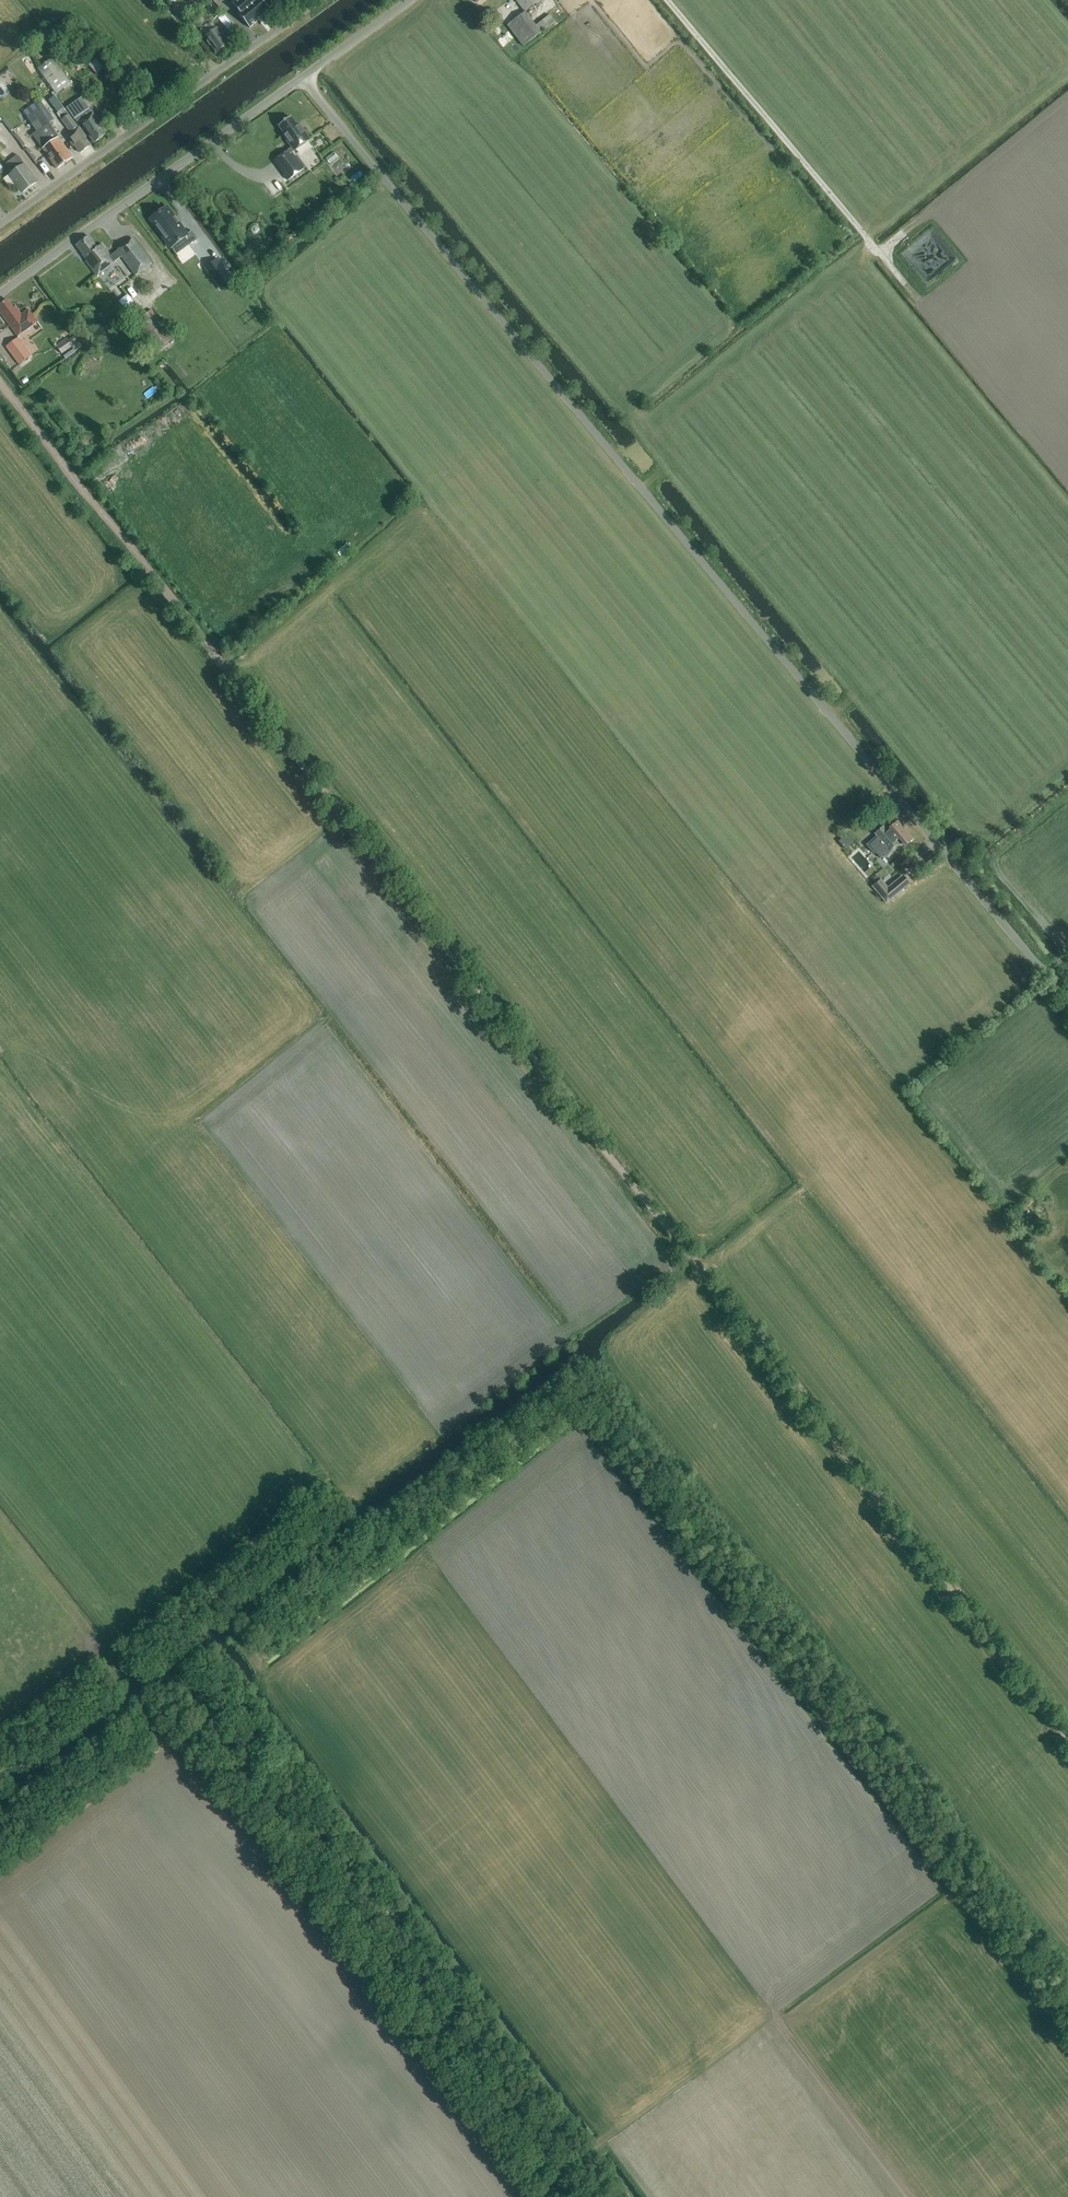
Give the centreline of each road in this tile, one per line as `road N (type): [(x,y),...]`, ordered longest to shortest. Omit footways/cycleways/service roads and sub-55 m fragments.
road 1 (track): [(1067,1747),(0,385)]
road 2 (unclassified): [(1067,1006),(305,80)]
road 3 (unclassified): [(0,226),(319,0)]
road 4 (unclassified): [(0,296),(305,80)]
road 5 (unclassified): [(305,80),(406,0)]

